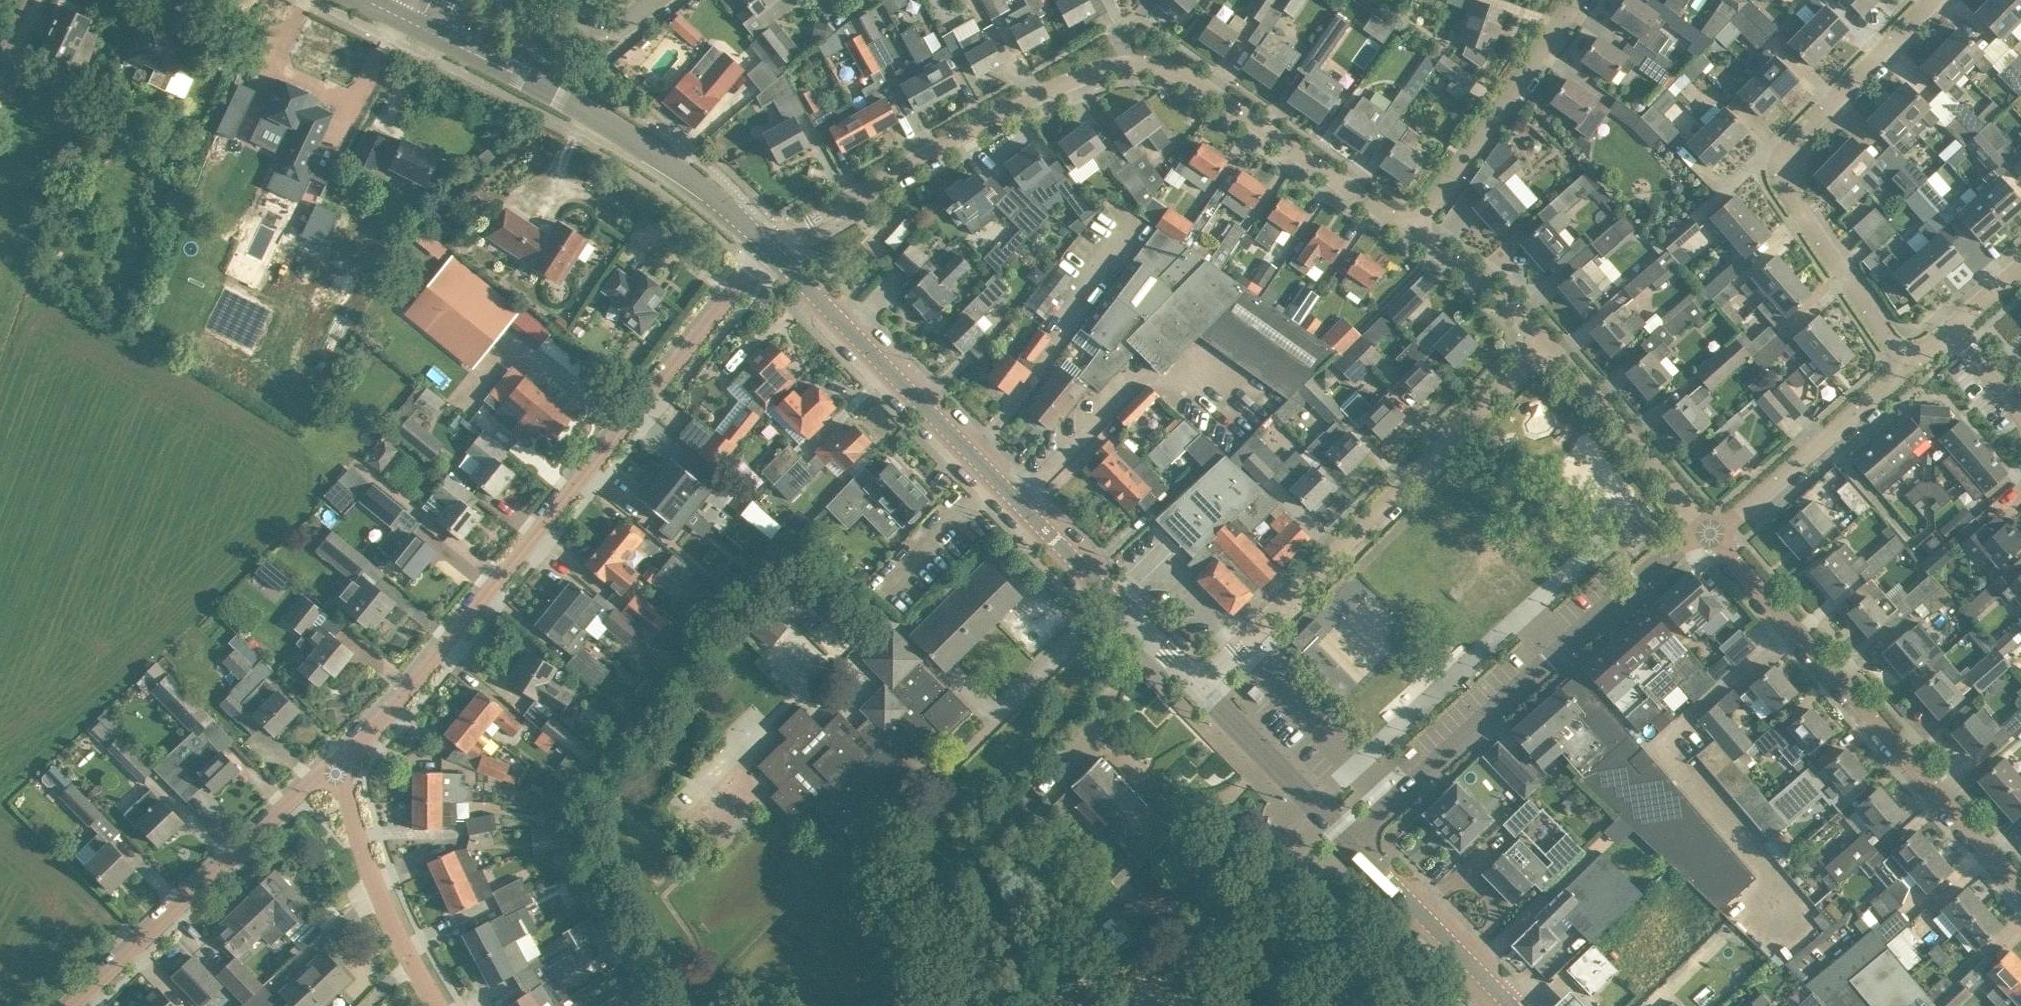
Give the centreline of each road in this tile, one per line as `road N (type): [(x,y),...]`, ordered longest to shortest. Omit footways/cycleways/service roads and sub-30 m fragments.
road 1 (residential): [(769,248),(1042,96),(1097,73),(1161,73),(1194,86),(1411,229)]
road 2 (residential): [(334,766),(769,248)]
road 3 (tertiary): [(1199,686),(769,248)]
road 4 (unclassified): [(1199,686),(1549,343)]
road 5 (unclassified): [(1351,842),(1702,522)]
road 6 (residential): [(1907,367),(1786,201),(1780,161),(1933,0)]
road 7 (residential): [(1714,536),(2020,888)]
road 8 (unclassified): [(944,982),(1177,928),(1316,807)]
road 9 (tertiary): [(769,248),(649,149),(420,25)]
road 10 (unclassified): [(65,1005),(334,766)]
road 11 (residential): [(1411,229),(1574,0)]
road 12 (unclassified): [(441,1005),(359,847),(334,766)]
road 13 (residential): [(1714,536),(1907,367)]
road 14 (residential): [(1549,343),(1702,522)]
road 15 (tertiary): [(1510,1005),(1351,842)]
road 16 (residential): [(1411,229),(1549,343)]
road 17 (tertiary): [(1316,807),(1199,686)]

